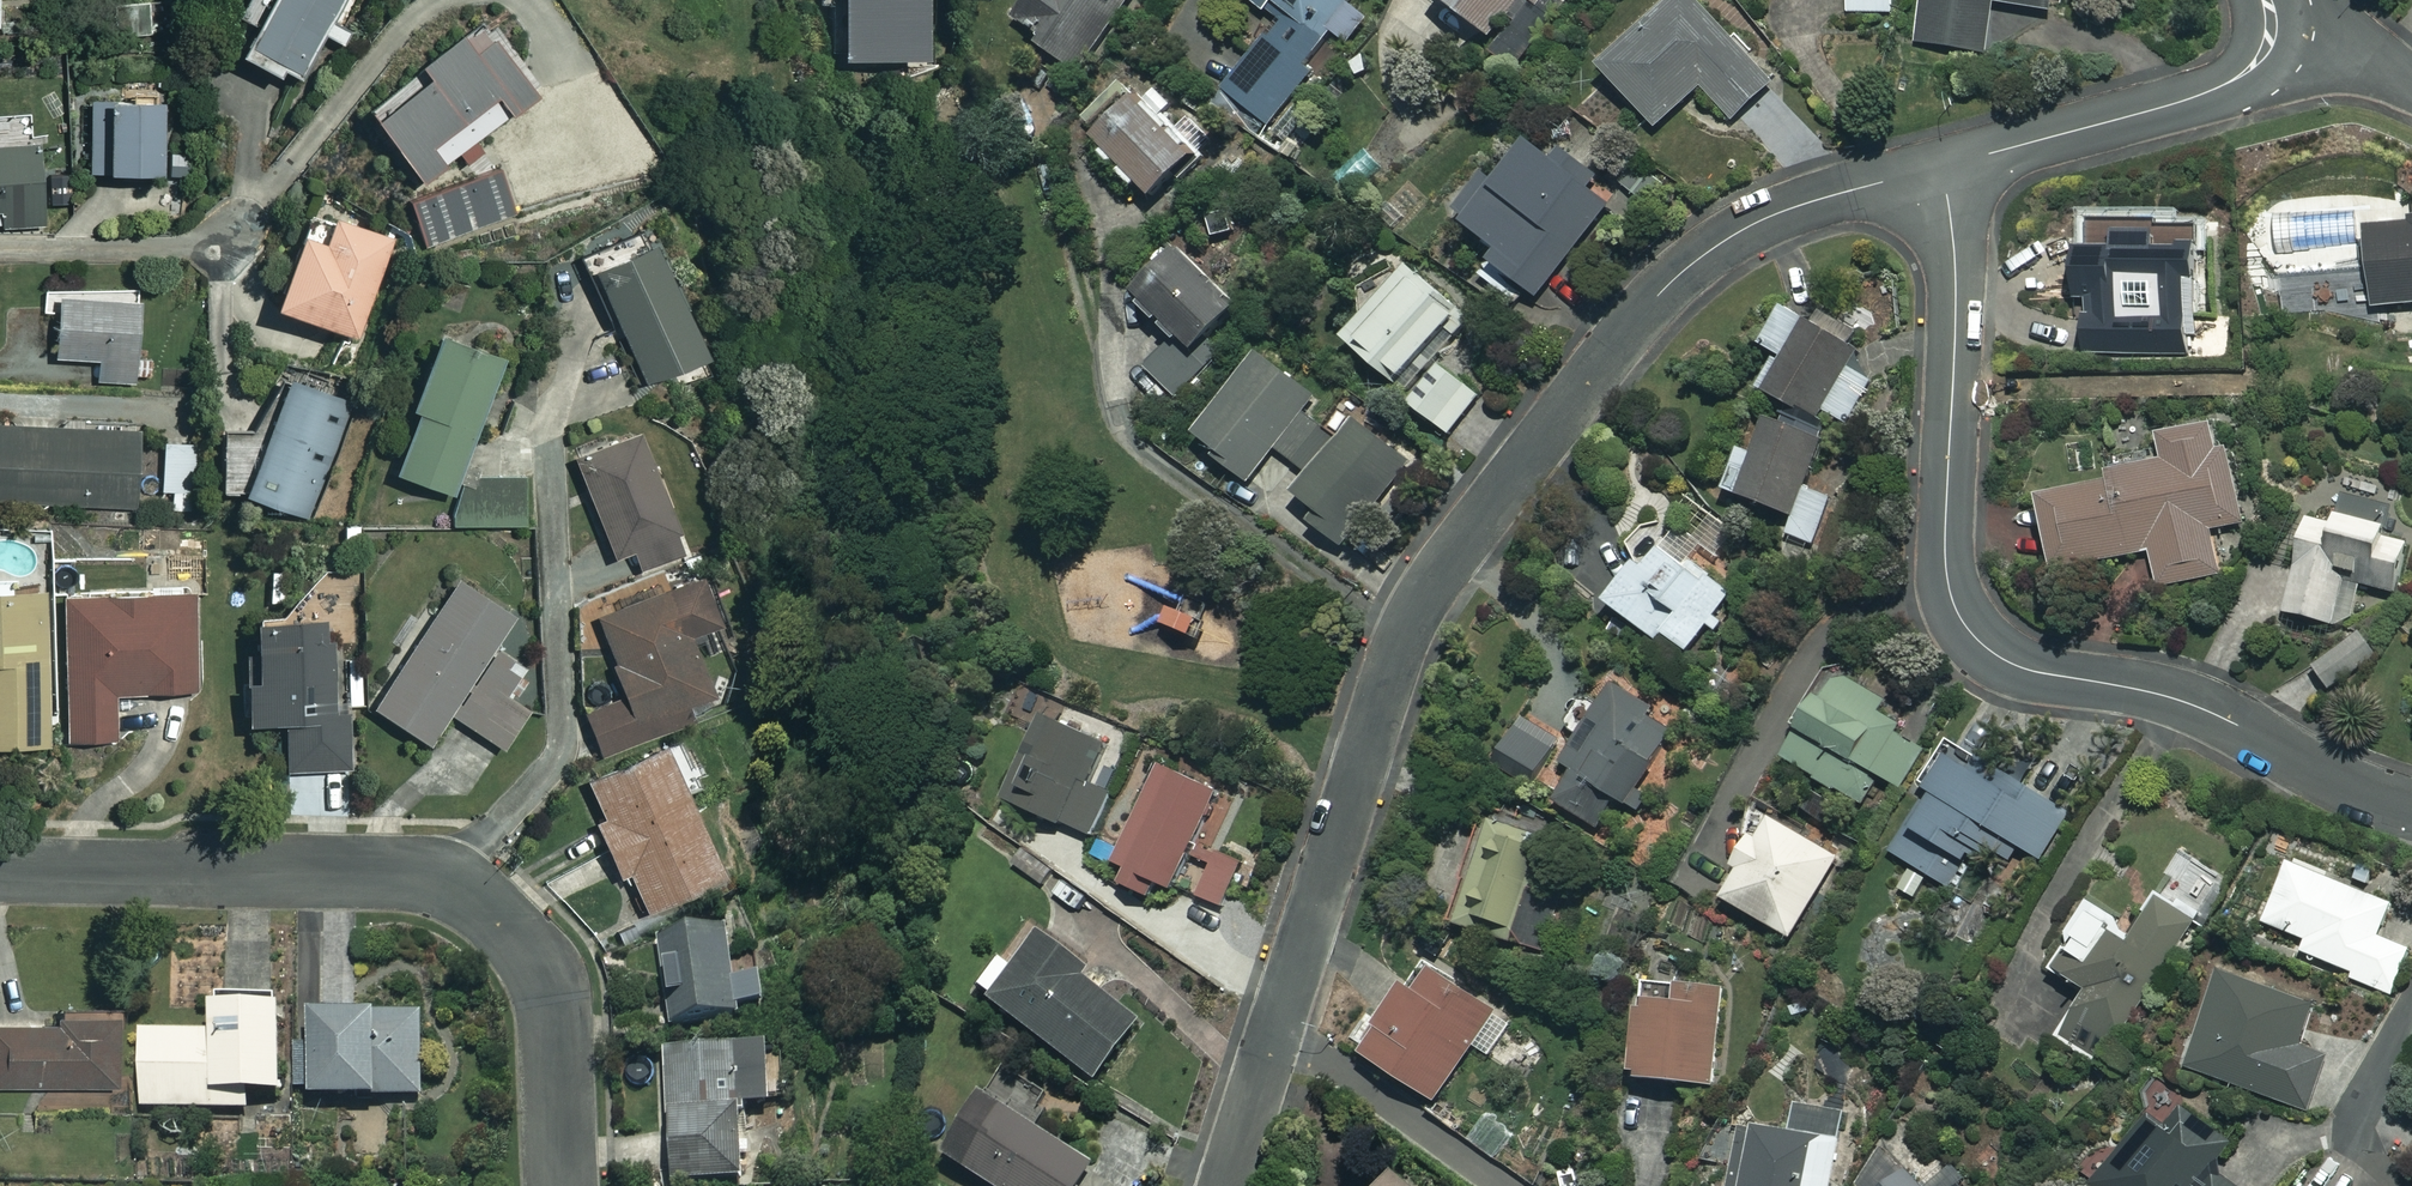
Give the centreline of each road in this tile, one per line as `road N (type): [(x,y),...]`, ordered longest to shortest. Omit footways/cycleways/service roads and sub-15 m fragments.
road 1 (residential): [(1225,1185),(1391,672),(1428,588),(1688,267),(1766,217),(1941,167)]
road 2 (residential): [(1941,167),(1956,264),(1945,549),(1967,629),(2016,665),(2188,703),(2371,798),(2411,811)]
road 3 (residential): [(0,870),(368,870),(462,887),(496,910),(543,975),(554,1014),(563,1185)]
road 4 (residential): [(1941,167),(2217,91),(2241,77),(2271,42)]
road 5 (residential): [(0,245),(224,246)]
road 6 (residential): [(2271,42),(2411,79)]

